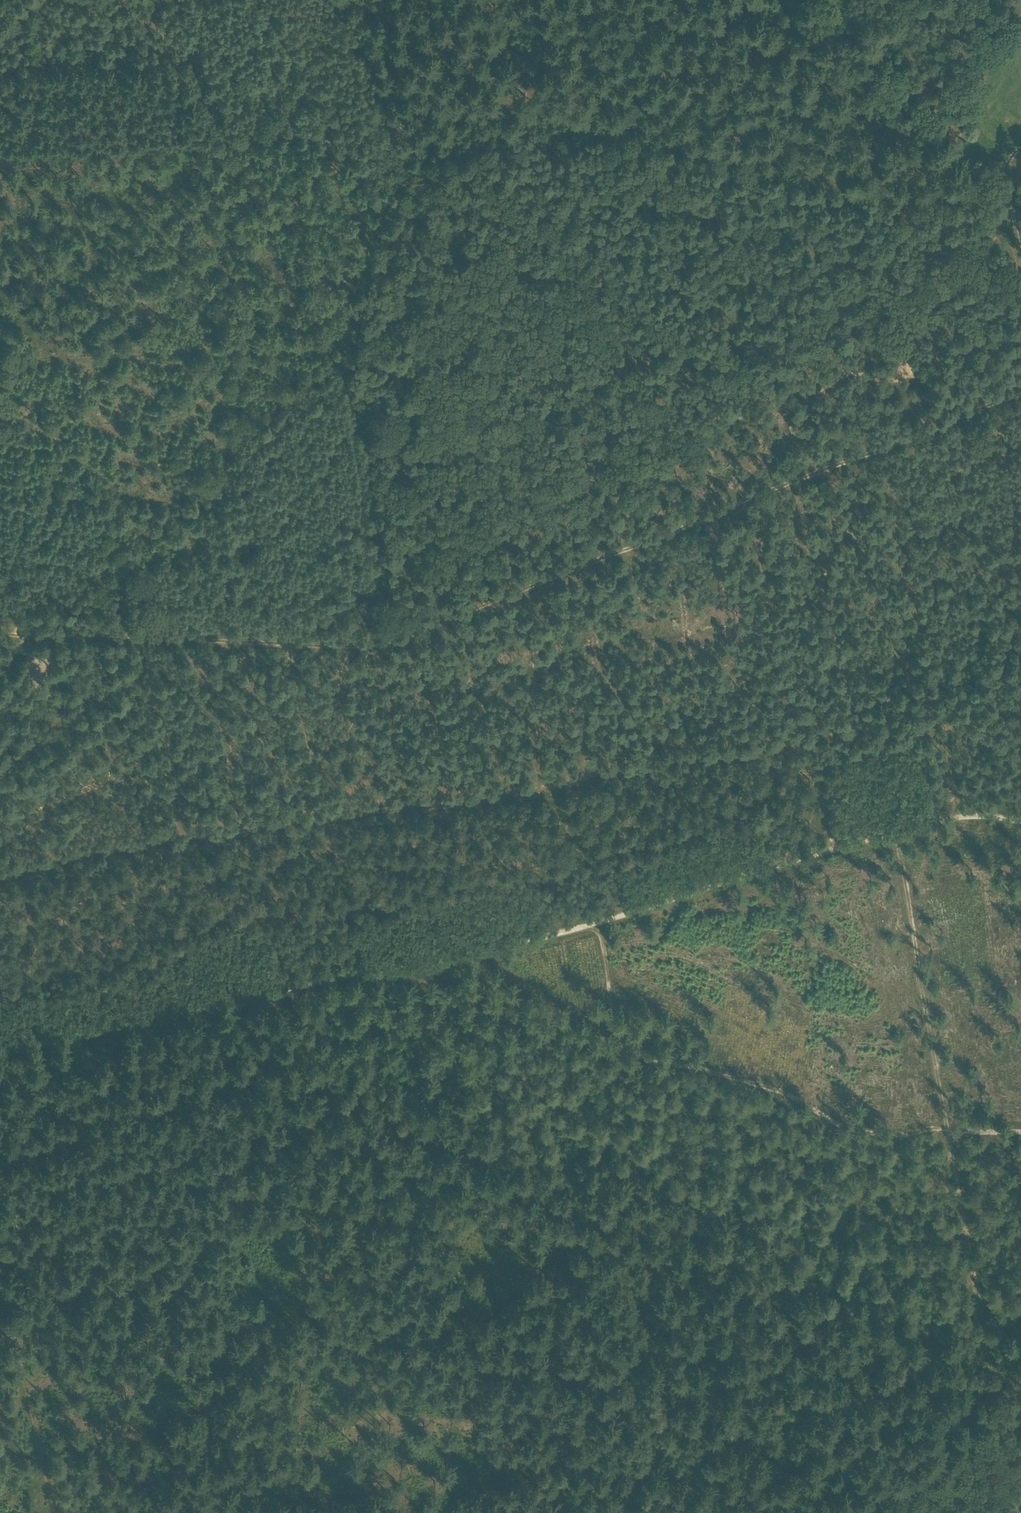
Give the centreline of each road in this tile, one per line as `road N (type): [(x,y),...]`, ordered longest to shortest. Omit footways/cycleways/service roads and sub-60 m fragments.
road 1 (track): [(0,631),(391,643),(1020,393)]
road 2 (track): [(1020,824),(955,816),(593,922),(616,1053),(695,1065),(872,1138),(942,1132)]
road 3 (track): [(885,836),(1015,1512)]
road 4 (track): [(593,922),(0,1042)]
road 5 (track): [(590,772),(495,797),(328,818),(0,878)]
road 6 (track): [(731,0),(594,113),(508,124),(405,201),(364,261),(342,350)]
road 7 (track): [(616,1053),(694,1512)]
road 8 (track): [(342,350),(0,366)]
road 9 (track): [(686,1464),(1020,1400)]
road 10 (track): [(378,645),(342,350)]
road 11 (track): [(0,1281),(52,1512)]
road 12 (track): [(590,772),(545,582)]
road 13 (track): [(626,914),(590,772)]
road 14 (track): [(1020,271),(997,160),(1020,145)]

